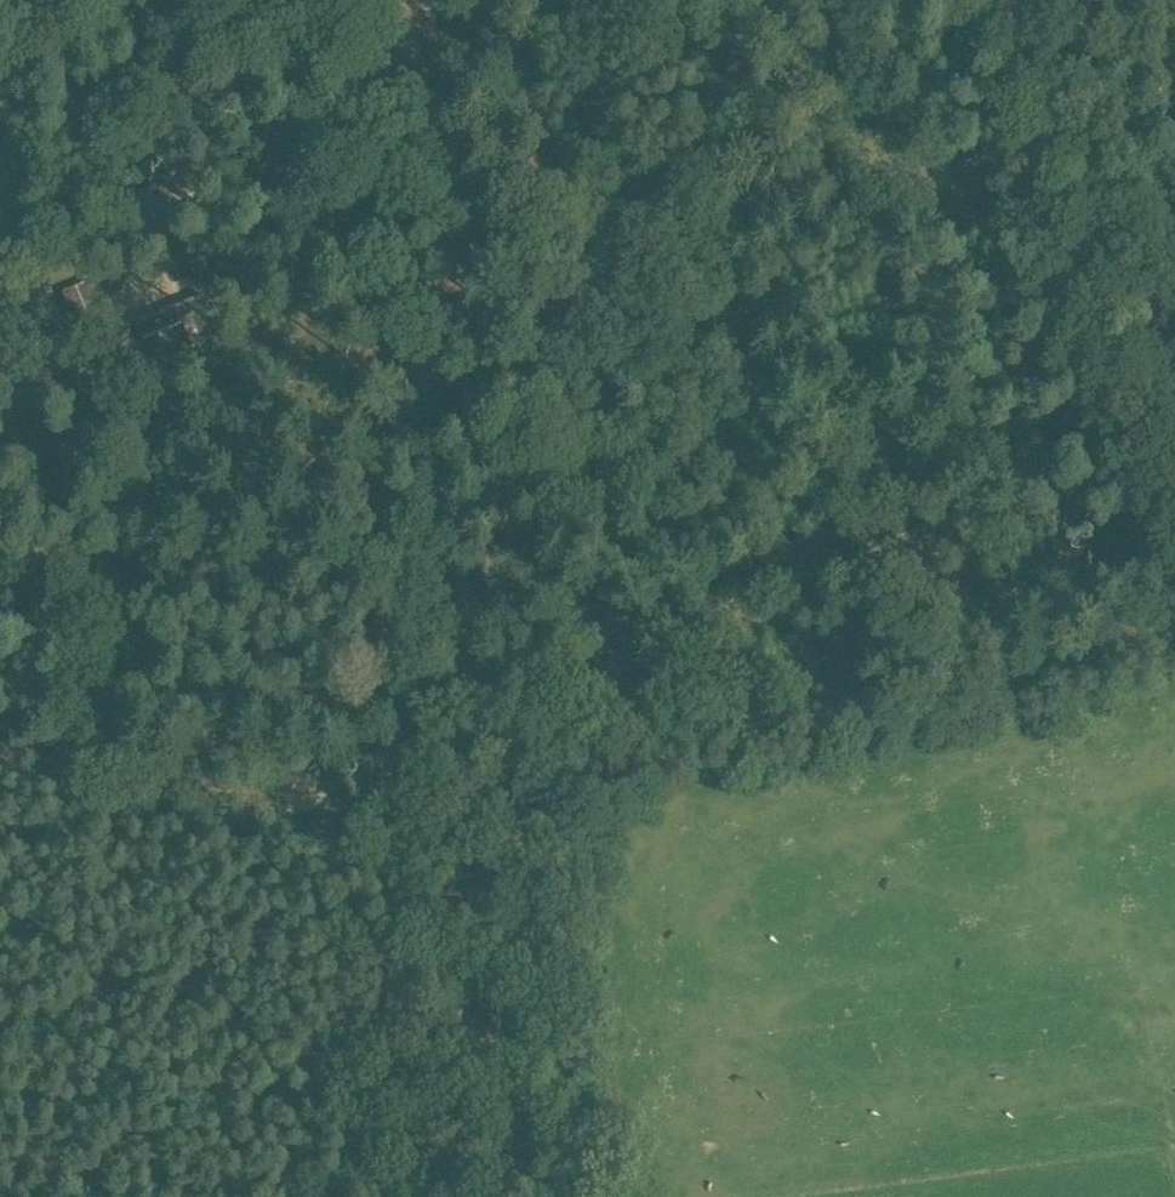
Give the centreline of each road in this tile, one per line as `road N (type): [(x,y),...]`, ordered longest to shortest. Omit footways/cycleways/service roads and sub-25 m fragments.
road 1 (track): [(632,1196),(595,1048),(562,779),(947,711),(1174,655)]
road 2 (track): [(738,0),(742,92),(706,204),(637,299),(553,357),(509,297),(460,51),(465,0)]
road 3 (track): [(940,0),(987,76),(1046,209),(1174,526)]
road 4 (track): [(947,711),(928,687),(721,531),(553,357)]
road 5 (track): [(667,0),(588,42),(465,81)]

